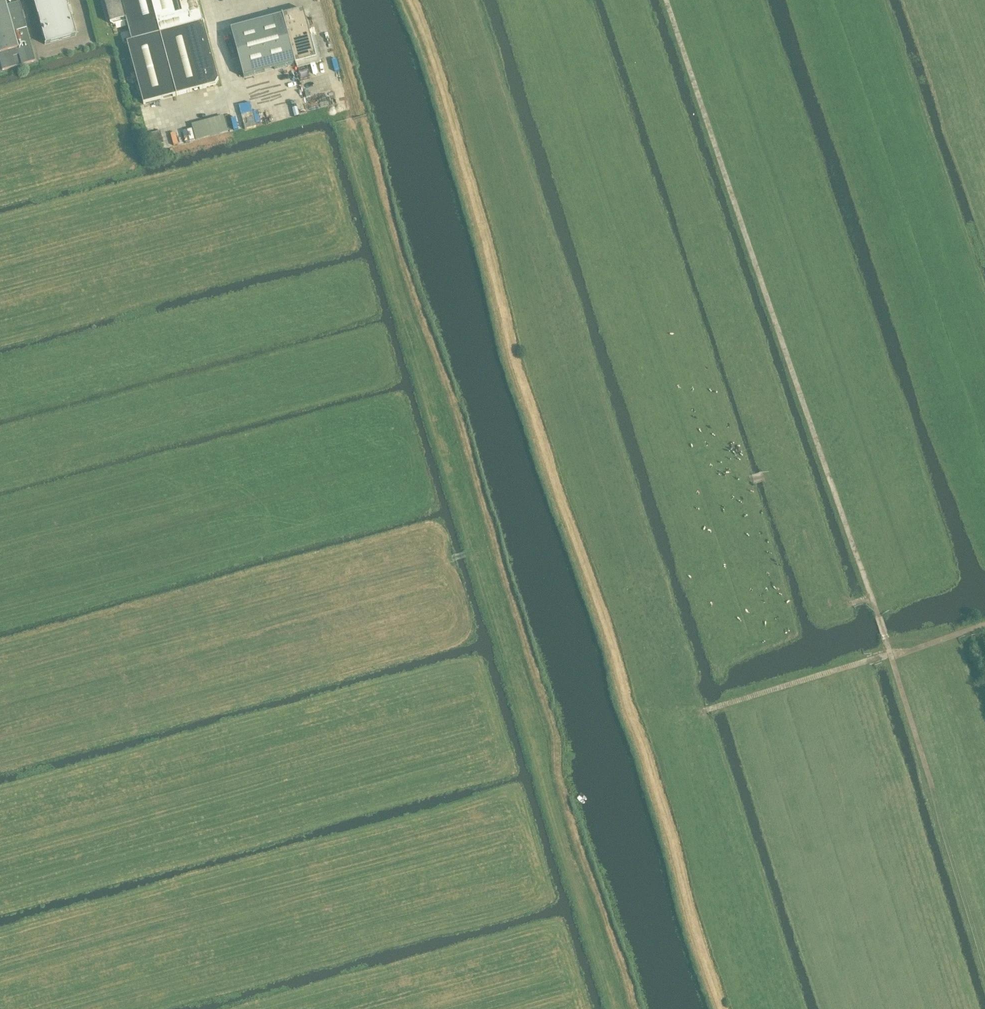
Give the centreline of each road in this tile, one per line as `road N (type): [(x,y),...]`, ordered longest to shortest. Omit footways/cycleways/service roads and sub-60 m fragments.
road 1 (track): [(984,966),(876,612),(666,0)]
road 2 (track): [(703,711),(984,625)]

